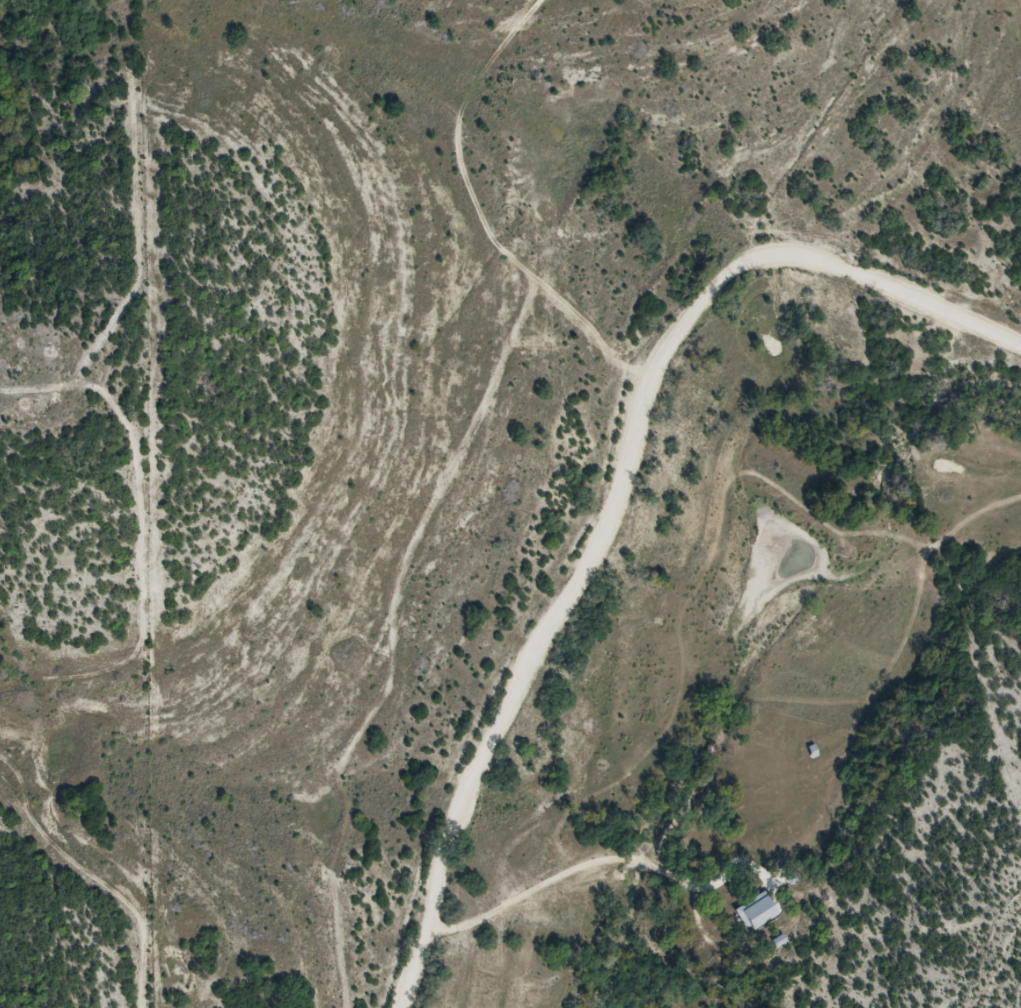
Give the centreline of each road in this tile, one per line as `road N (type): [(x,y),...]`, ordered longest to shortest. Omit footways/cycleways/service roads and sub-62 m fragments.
road 1 (residential): [(707,227),(608,517),(480,763),(400,1007)]
road 2 (residential): [(1020,334),(871,276),(707,227)]
road 3 (residential): [(707,227),(702,148),(780,74),(818,0)]

